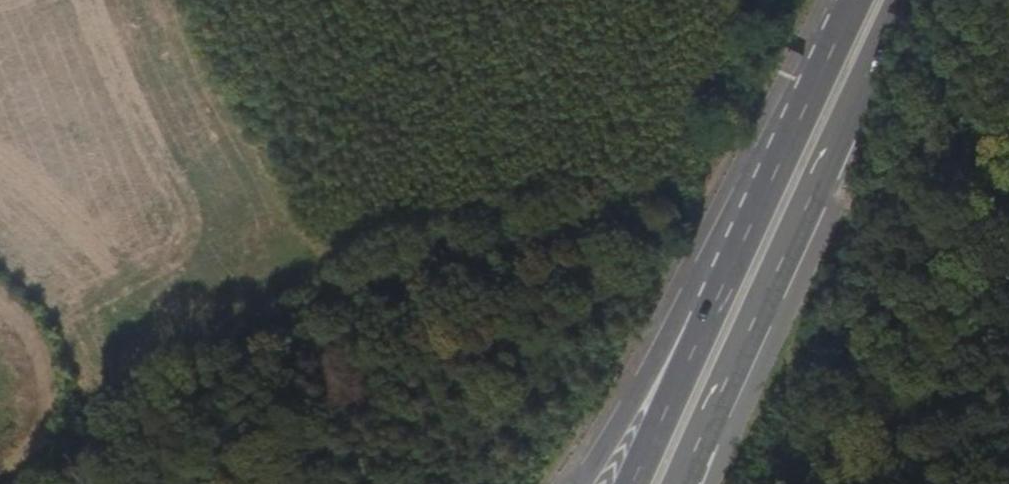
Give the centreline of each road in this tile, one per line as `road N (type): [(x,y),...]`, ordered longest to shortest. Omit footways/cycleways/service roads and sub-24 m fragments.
road 1 (primary): [(682,483),(901,0)]
road 2 (primary): [(856,0),(707,312)]
road 3 (primary): [(707,312),(674,332),(581,483)]
road 4 (primary): [(707,312),(633,483)]

